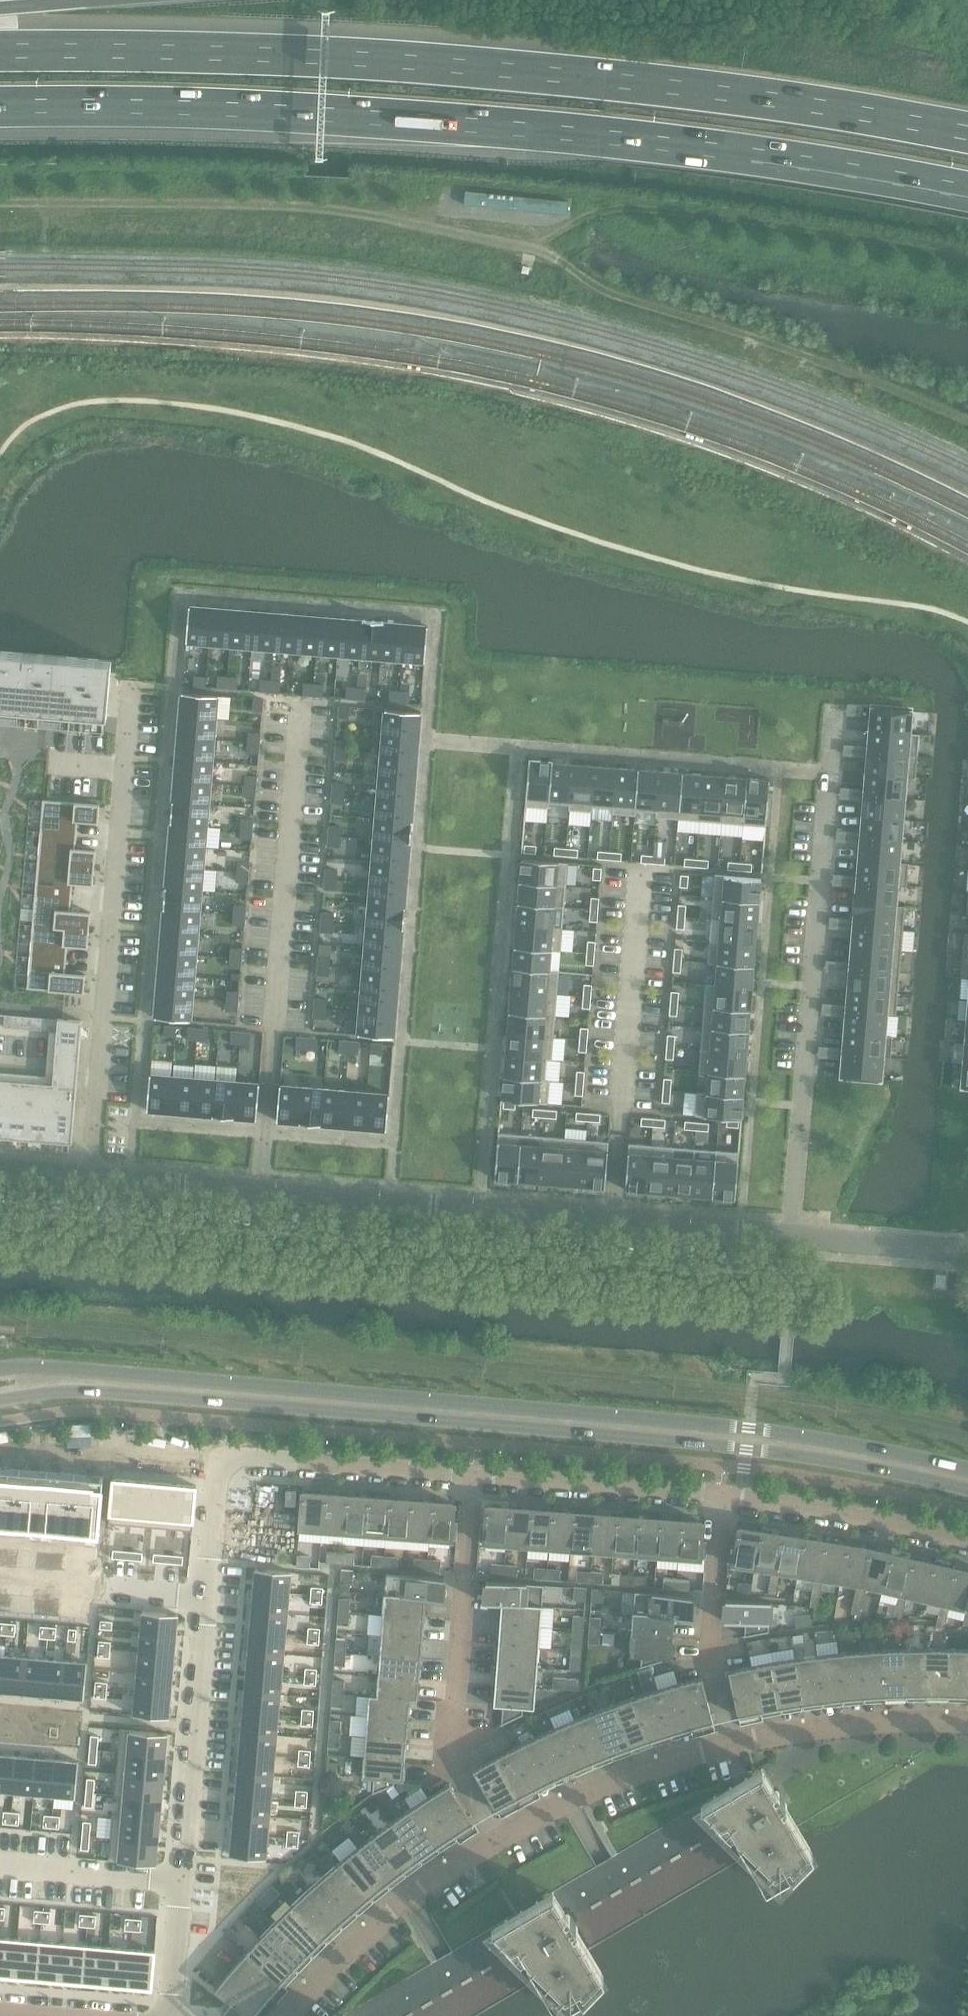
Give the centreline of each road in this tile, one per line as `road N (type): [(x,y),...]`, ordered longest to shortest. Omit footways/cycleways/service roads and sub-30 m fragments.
road 1 (secondary): [(0,1400),(69,1392),(533,1427),(747,1447),(967,1489)]
road 2 (secondary): [(967,1471),(750,1427),(0,1370)]
road 3 (motorway): [(967,134),(822,105),(624,82),(350,58),(0,51)]
road 4 (motorway): [(0,108),(351,116),(621,138),(967,191)]
road 5 (residential): [(90,1179),(792,1237)]
road 6 (residential): [(836,709),(792,1237)]
road 7 (residential): [(176,2015),(209,1511)]
road 8 (residential): [(90,1179),(132,686)]
road 9 (residential): [(474,1474),(455,1776),(494,1844)]
road 10 (residential): [(162,1453),(474,1474)]
road 11 (residential): [(494,1844),(380,1925),(293,2015)]
road 12 (residential): [(733,1737),(610,1782),(494,1844)]
road 13 (residential): [(723,1490),(711,1671),(733,1737)]
road 14 (residential): [(474,1474),(723,1490)]
road 15 (residential): [(723,1490),(967,1542)]
road 16 (residential): [(967,1722),(733,1737)]
road 17 (residential): [(792,1237),(967,1249)]
road 18 (motorway): [(127,0),(0,11)]

